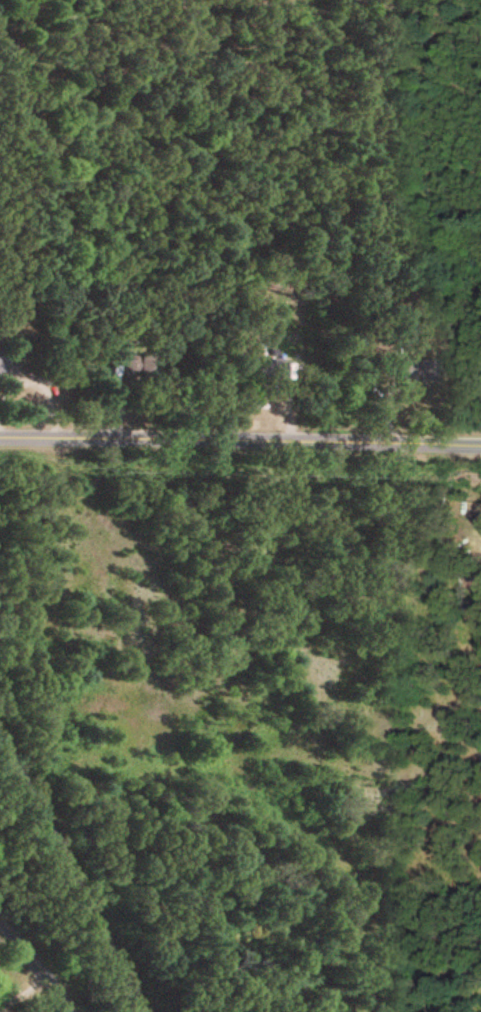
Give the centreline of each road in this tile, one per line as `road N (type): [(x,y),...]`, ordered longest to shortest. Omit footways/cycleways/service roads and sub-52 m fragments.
road 1 (tertiary): [(0,441),(480,447)]
road 2 (residential): [(0,916),(72,1011)]

